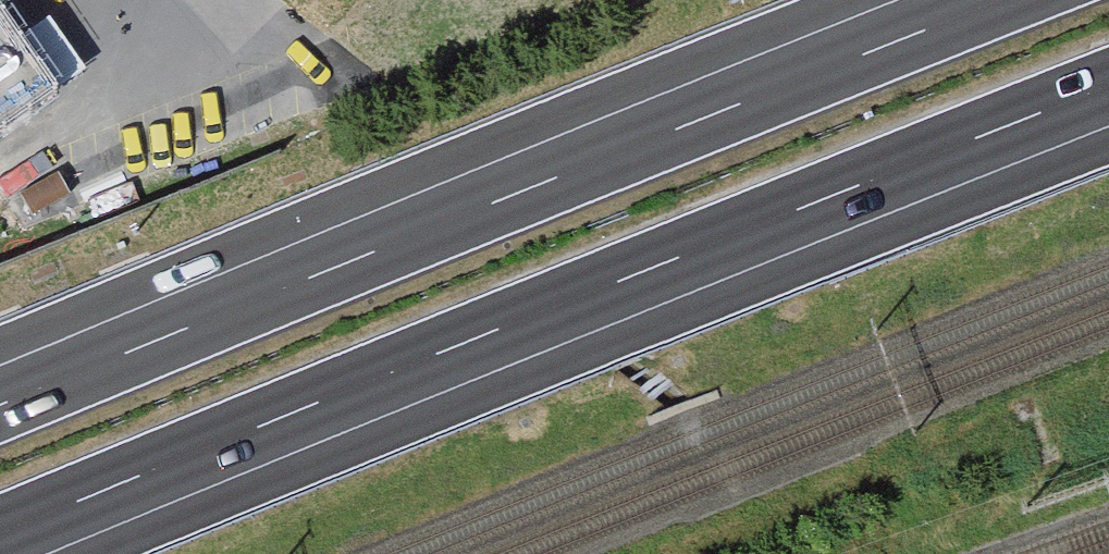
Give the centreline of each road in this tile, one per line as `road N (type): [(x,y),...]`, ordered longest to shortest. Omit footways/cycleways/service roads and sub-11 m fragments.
road 1 (motorway): [(0,534),(1108,86)]
road 2 (motorway): [(998,0),(0,404)]

